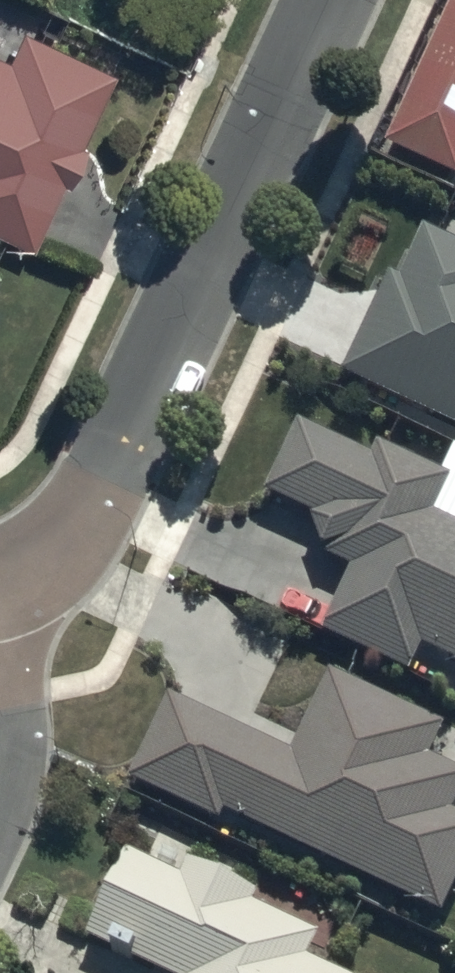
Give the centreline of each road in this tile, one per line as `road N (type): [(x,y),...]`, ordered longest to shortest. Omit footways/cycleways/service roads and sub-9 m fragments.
road 1 (residential): [(330,0),(113,486),(56,554),(0,584)]

